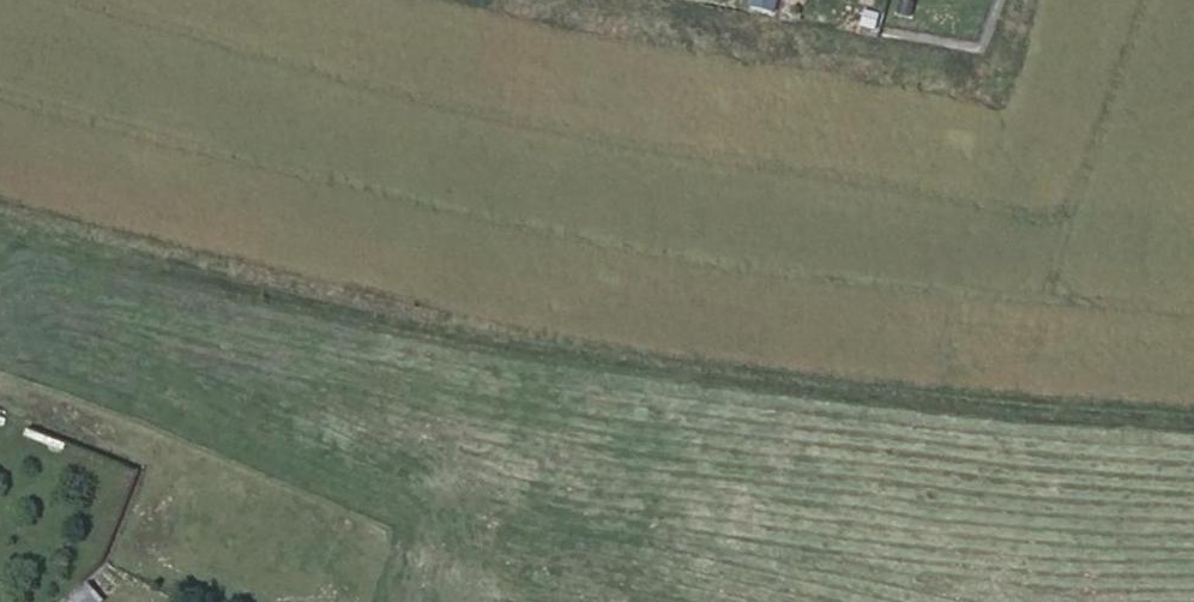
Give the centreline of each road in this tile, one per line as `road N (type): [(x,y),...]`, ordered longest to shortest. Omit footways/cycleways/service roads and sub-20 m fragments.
road 1 (track): [(1193,416),(839,385),(463,329),(0,208)]

